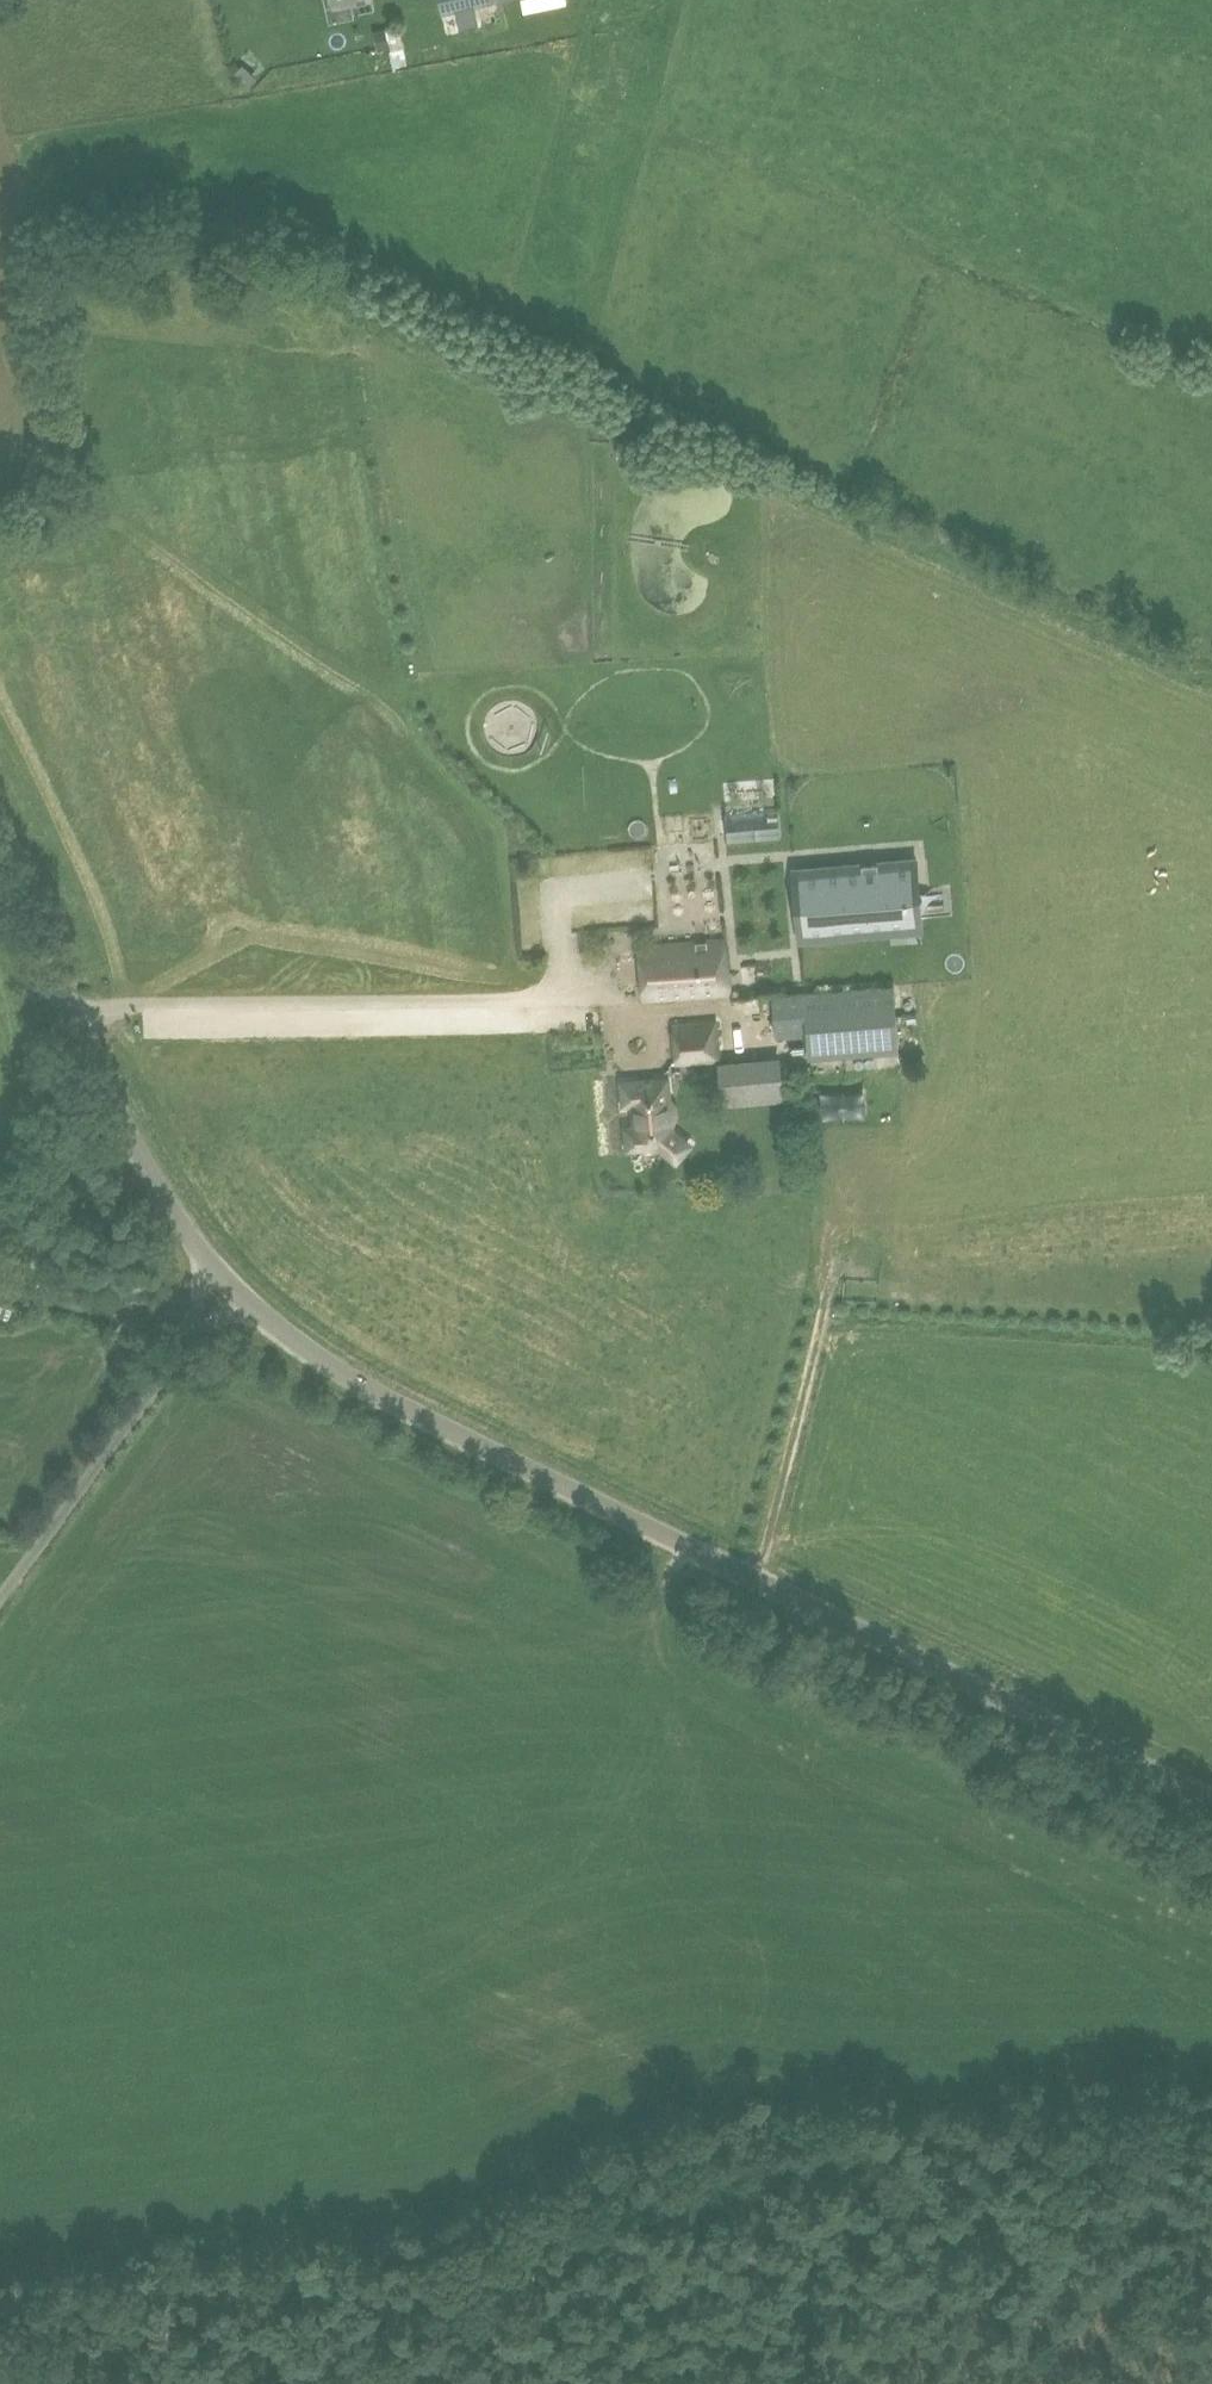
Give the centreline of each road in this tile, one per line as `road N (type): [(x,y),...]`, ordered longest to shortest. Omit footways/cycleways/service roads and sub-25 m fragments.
road 1 (unclassified): [(1211,1805),(309,1360),(260,1326),(210,1270),(165,1200),(0,876)]

